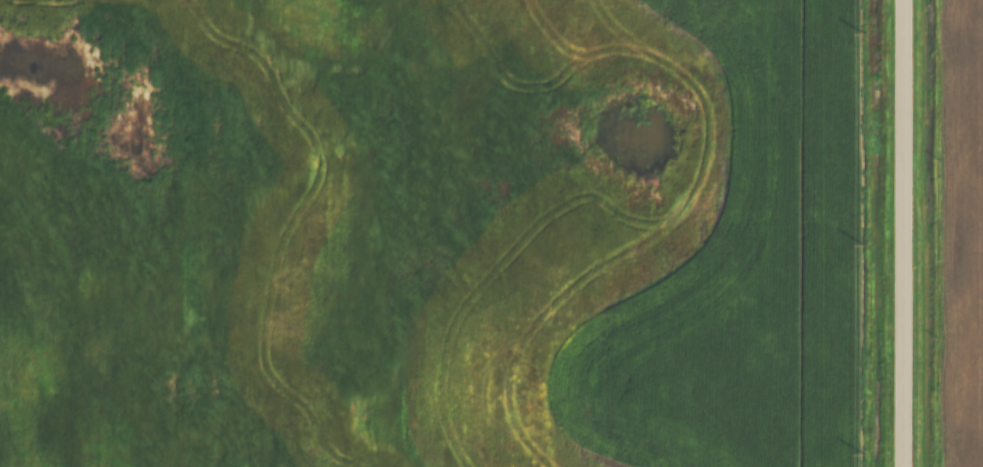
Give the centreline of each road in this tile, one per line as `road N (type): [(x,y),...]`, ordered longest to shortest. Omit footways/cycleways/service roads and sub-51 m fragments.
road 1 (residential): [(908,466),(908,0)]

